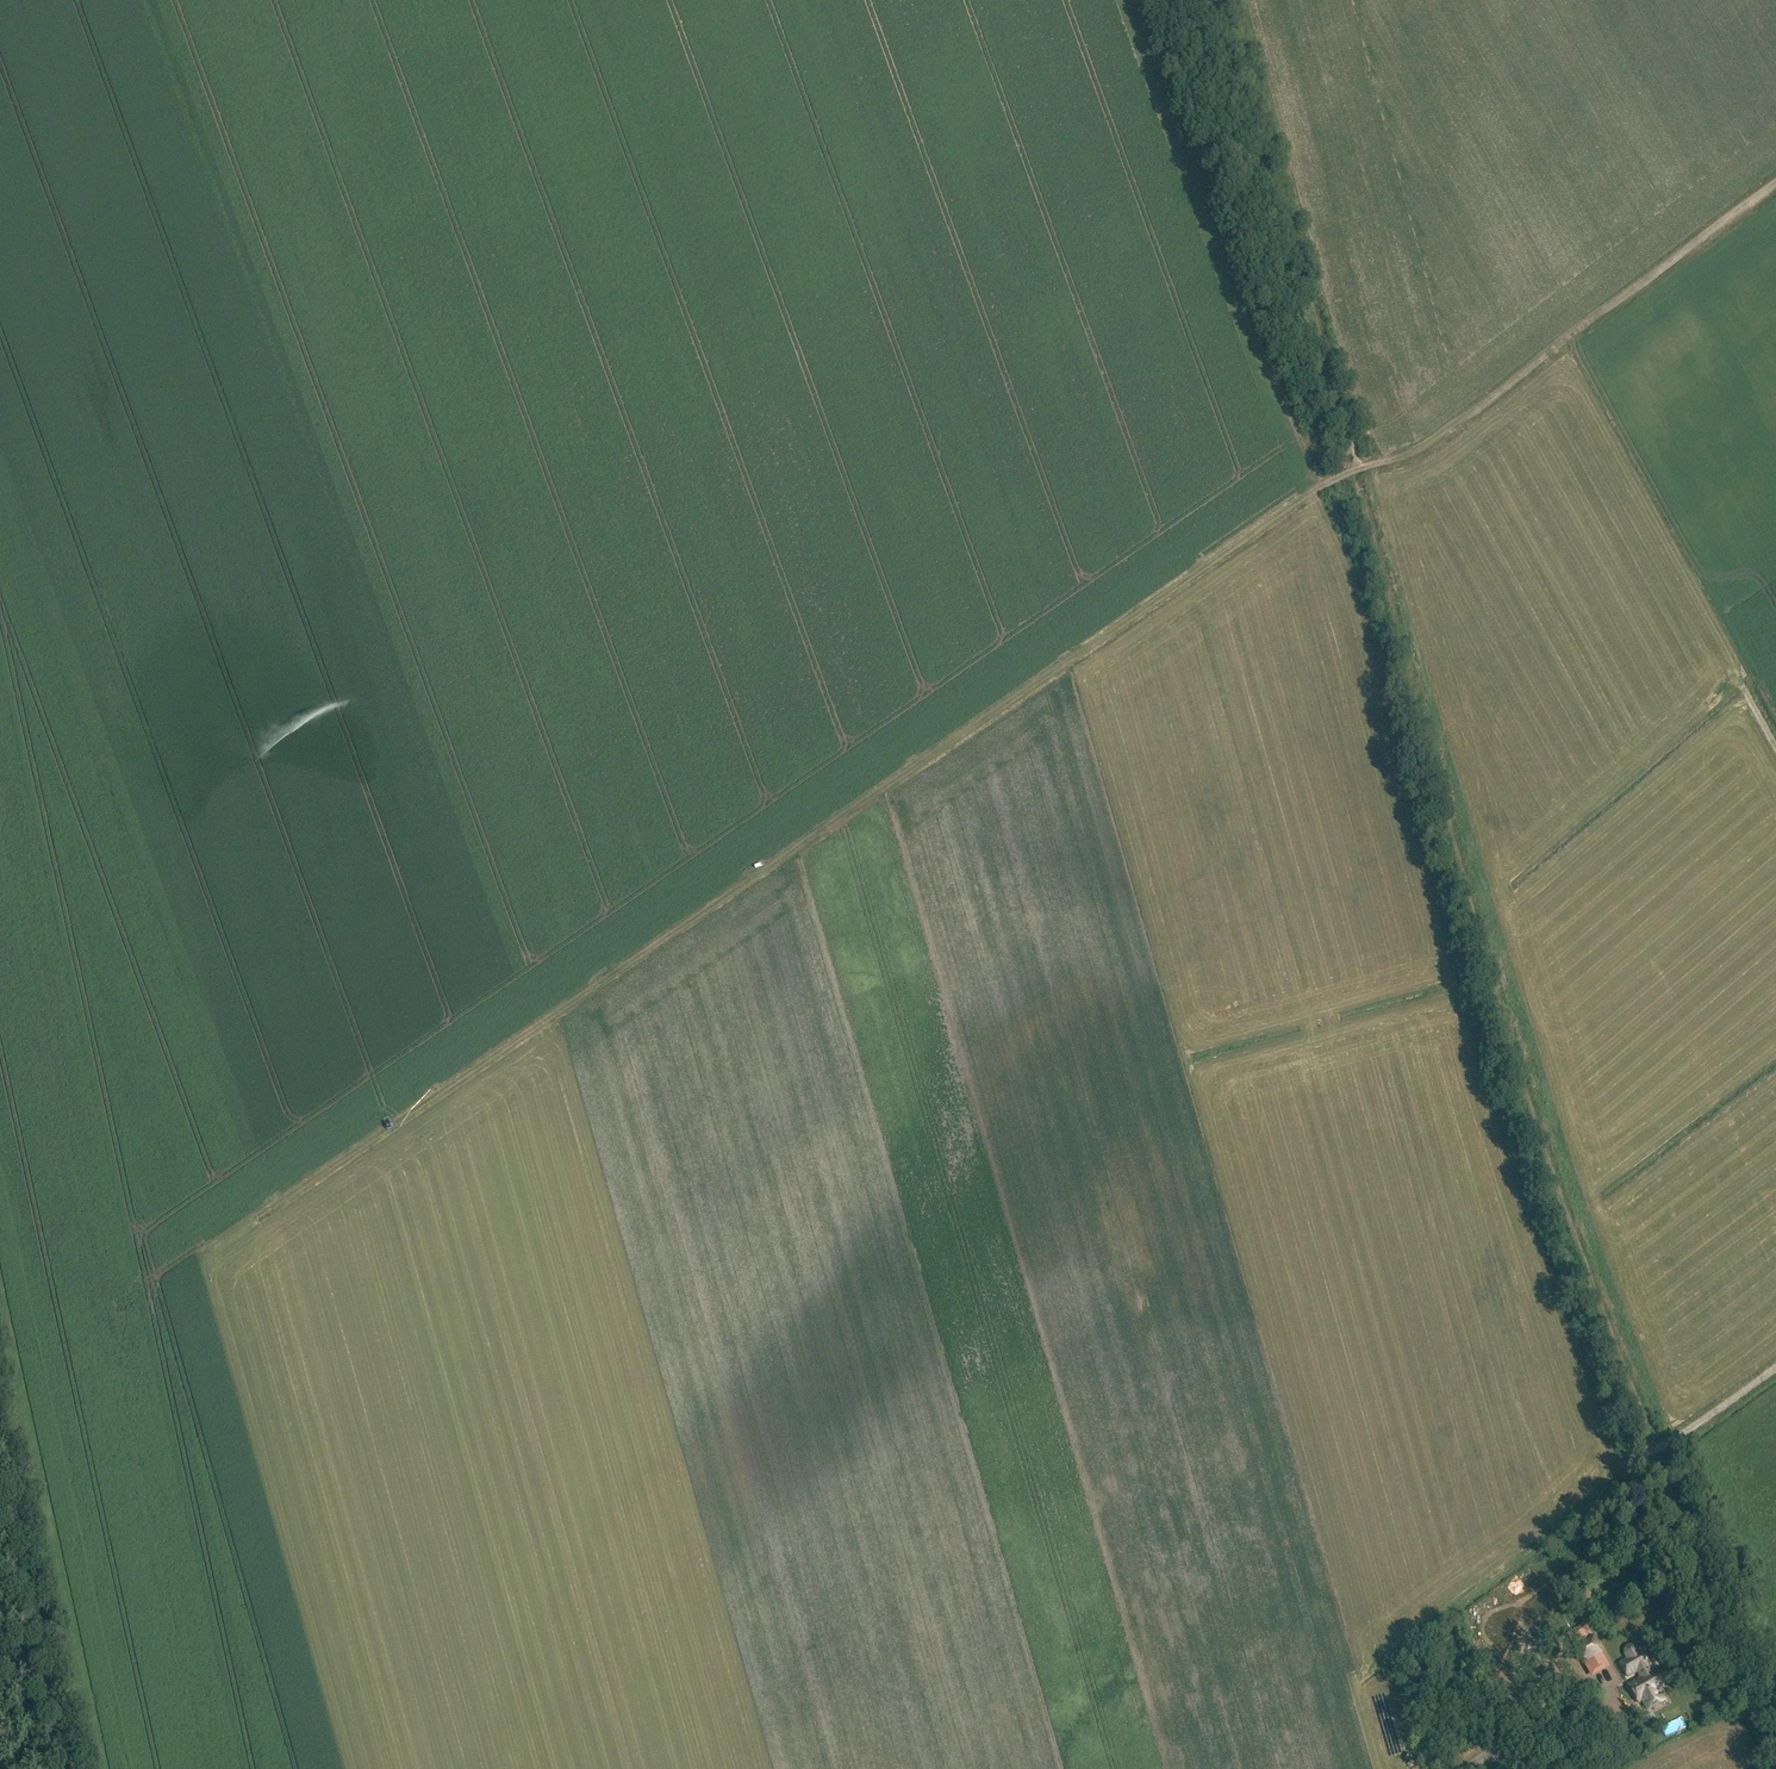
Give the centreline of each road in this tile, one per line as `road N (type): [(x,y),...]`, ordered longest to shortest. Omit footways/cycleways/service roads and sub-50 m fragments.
road 1 (track): [(1775,184),(1427,449),(1339,475),(271,1207)]
road 2 (track): [(0,1465),(67,1768)]
road 3 (track): [(1775,1368),(1617,1470),(1565,1522)]

